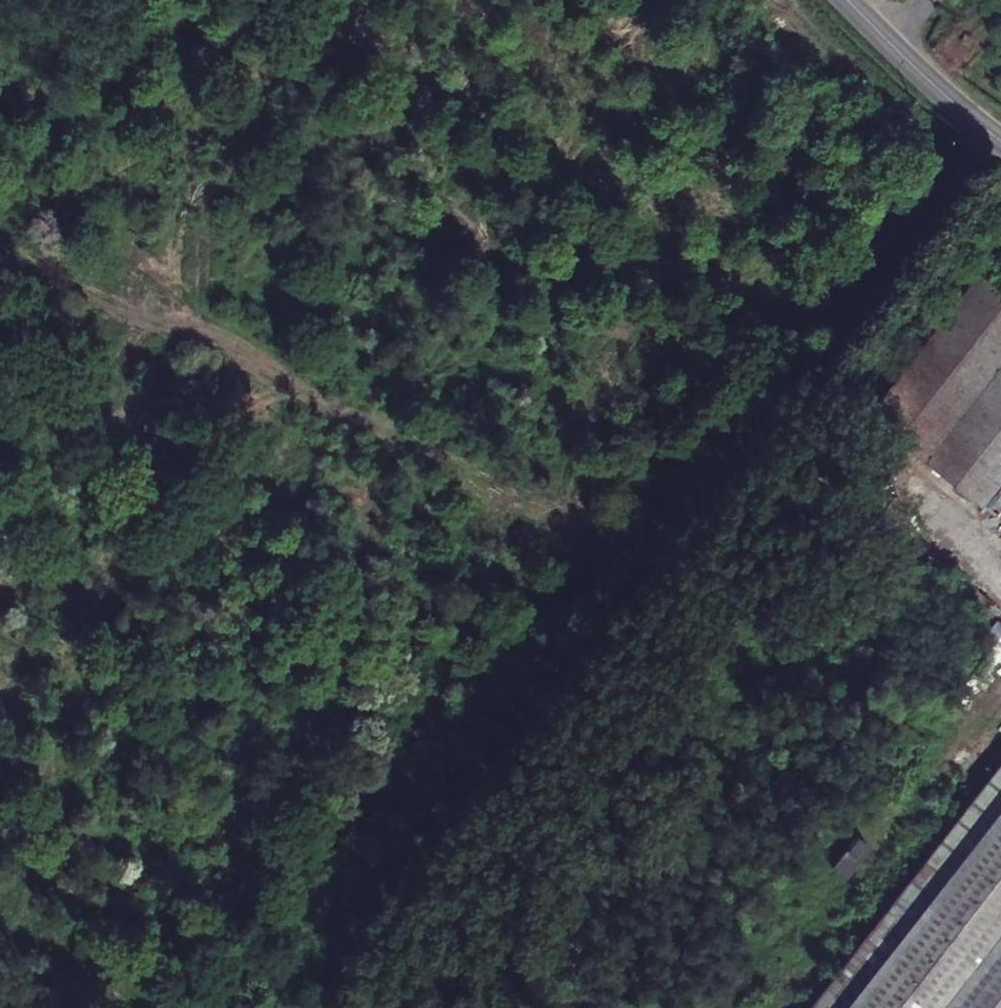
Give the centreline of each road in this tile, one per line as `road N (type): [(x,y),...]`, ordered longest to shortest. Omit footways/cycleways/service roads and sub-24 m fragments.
road 1 (track): [(310,1007),(993,135)]
road 2 (tertiary): [(848,0),(1000,140)]

